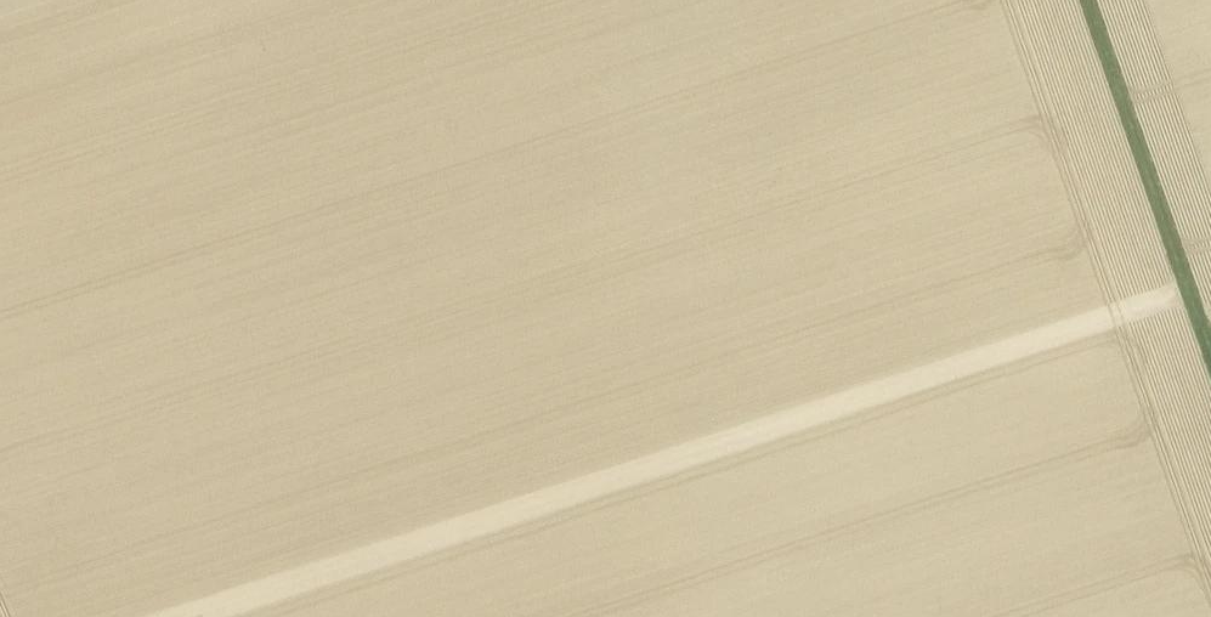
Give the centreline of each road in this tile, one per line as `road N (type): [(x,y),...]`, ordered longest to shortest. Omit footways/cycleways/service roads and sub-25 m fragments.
road 1 (track): [(1099,0),(1210,332)]

